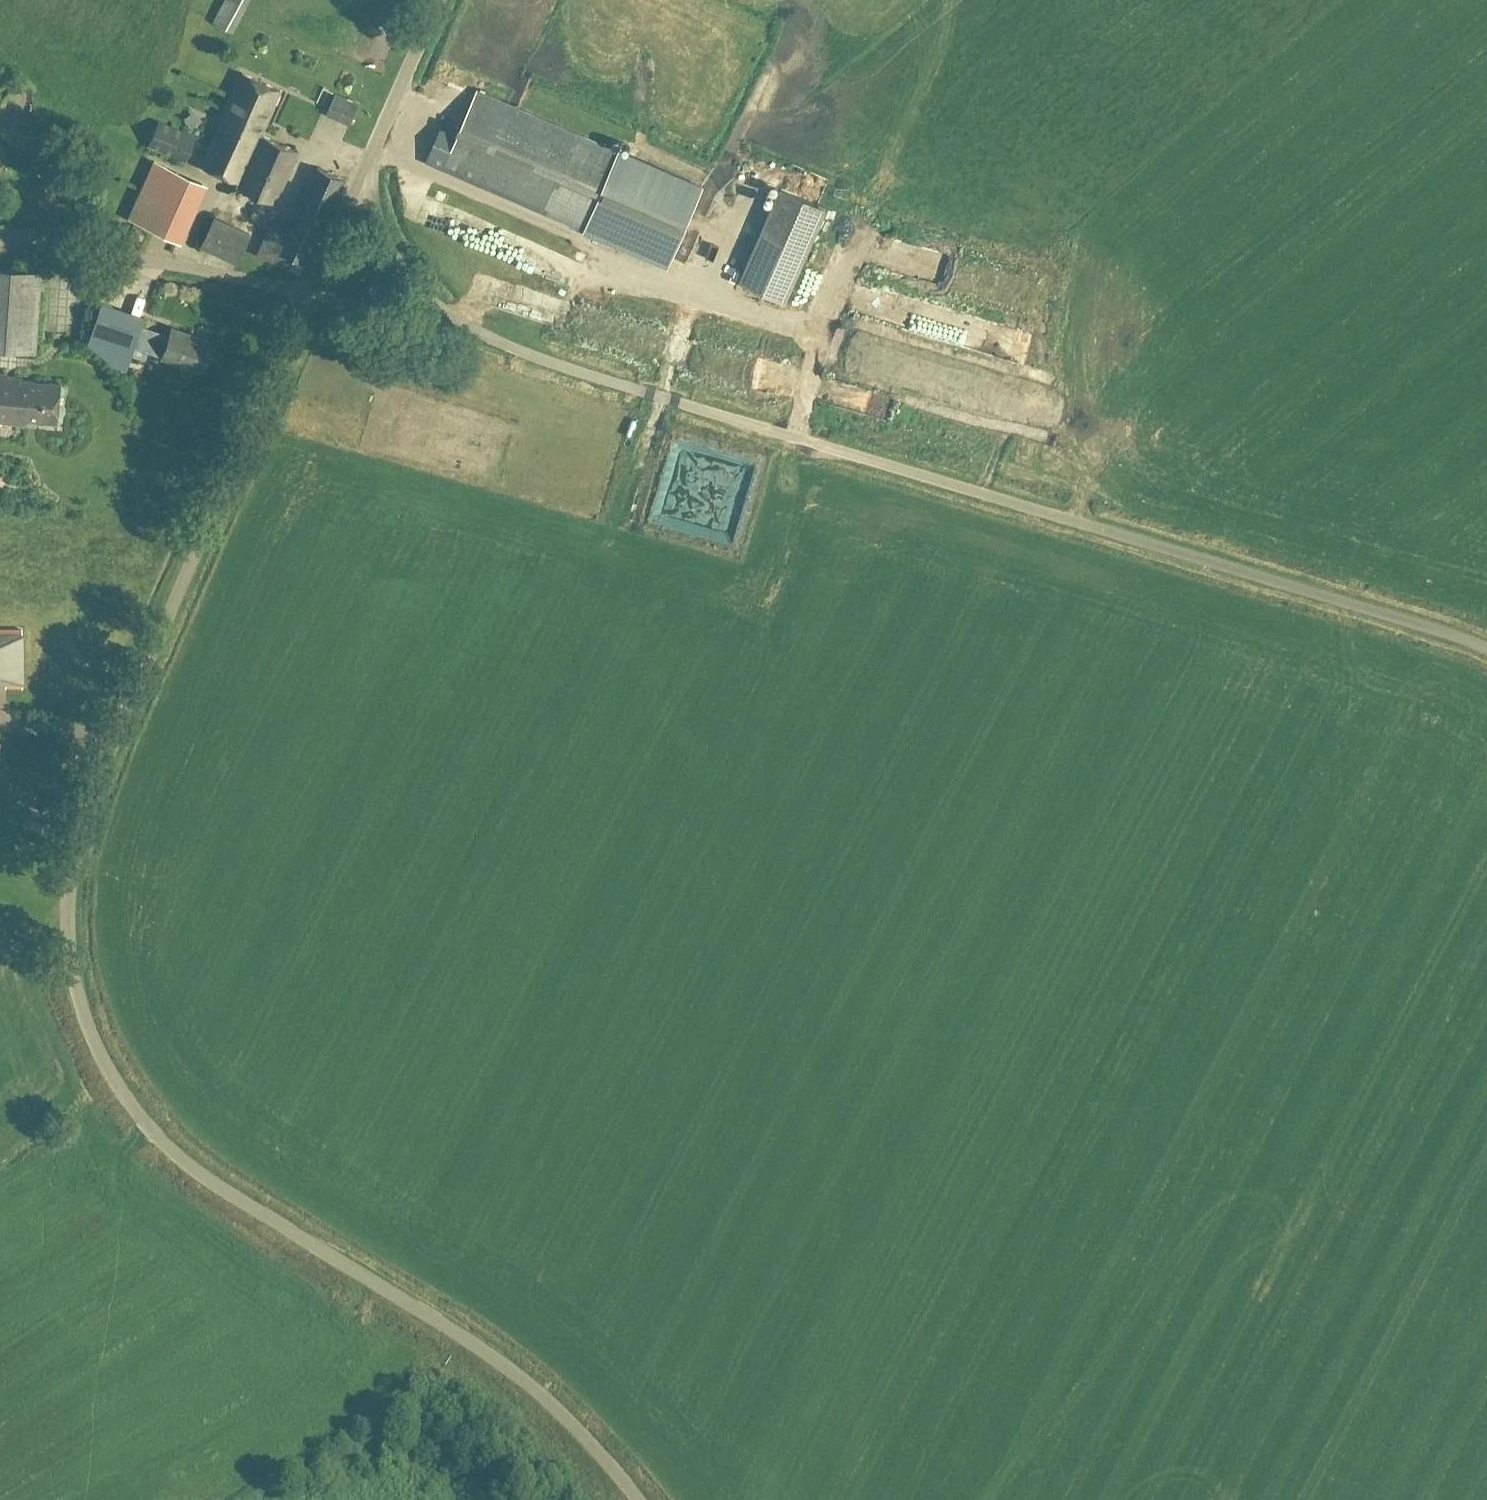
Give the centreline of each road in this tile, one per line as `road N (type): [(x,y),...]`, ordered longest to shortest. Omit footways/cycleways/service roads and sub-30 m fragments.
road 1 (unclassified): [(641,1499),(545,1397),(454,1330),(212,1182),(164,1140),(122,1094),(78,998),(70,941),(81,824),(363,173)]
road 2 (unclassified): [(1486,649),(496,342),(445,313),(412,279),(363,173)]
road 3 (unclassified): [(363,173),(440,0)]

